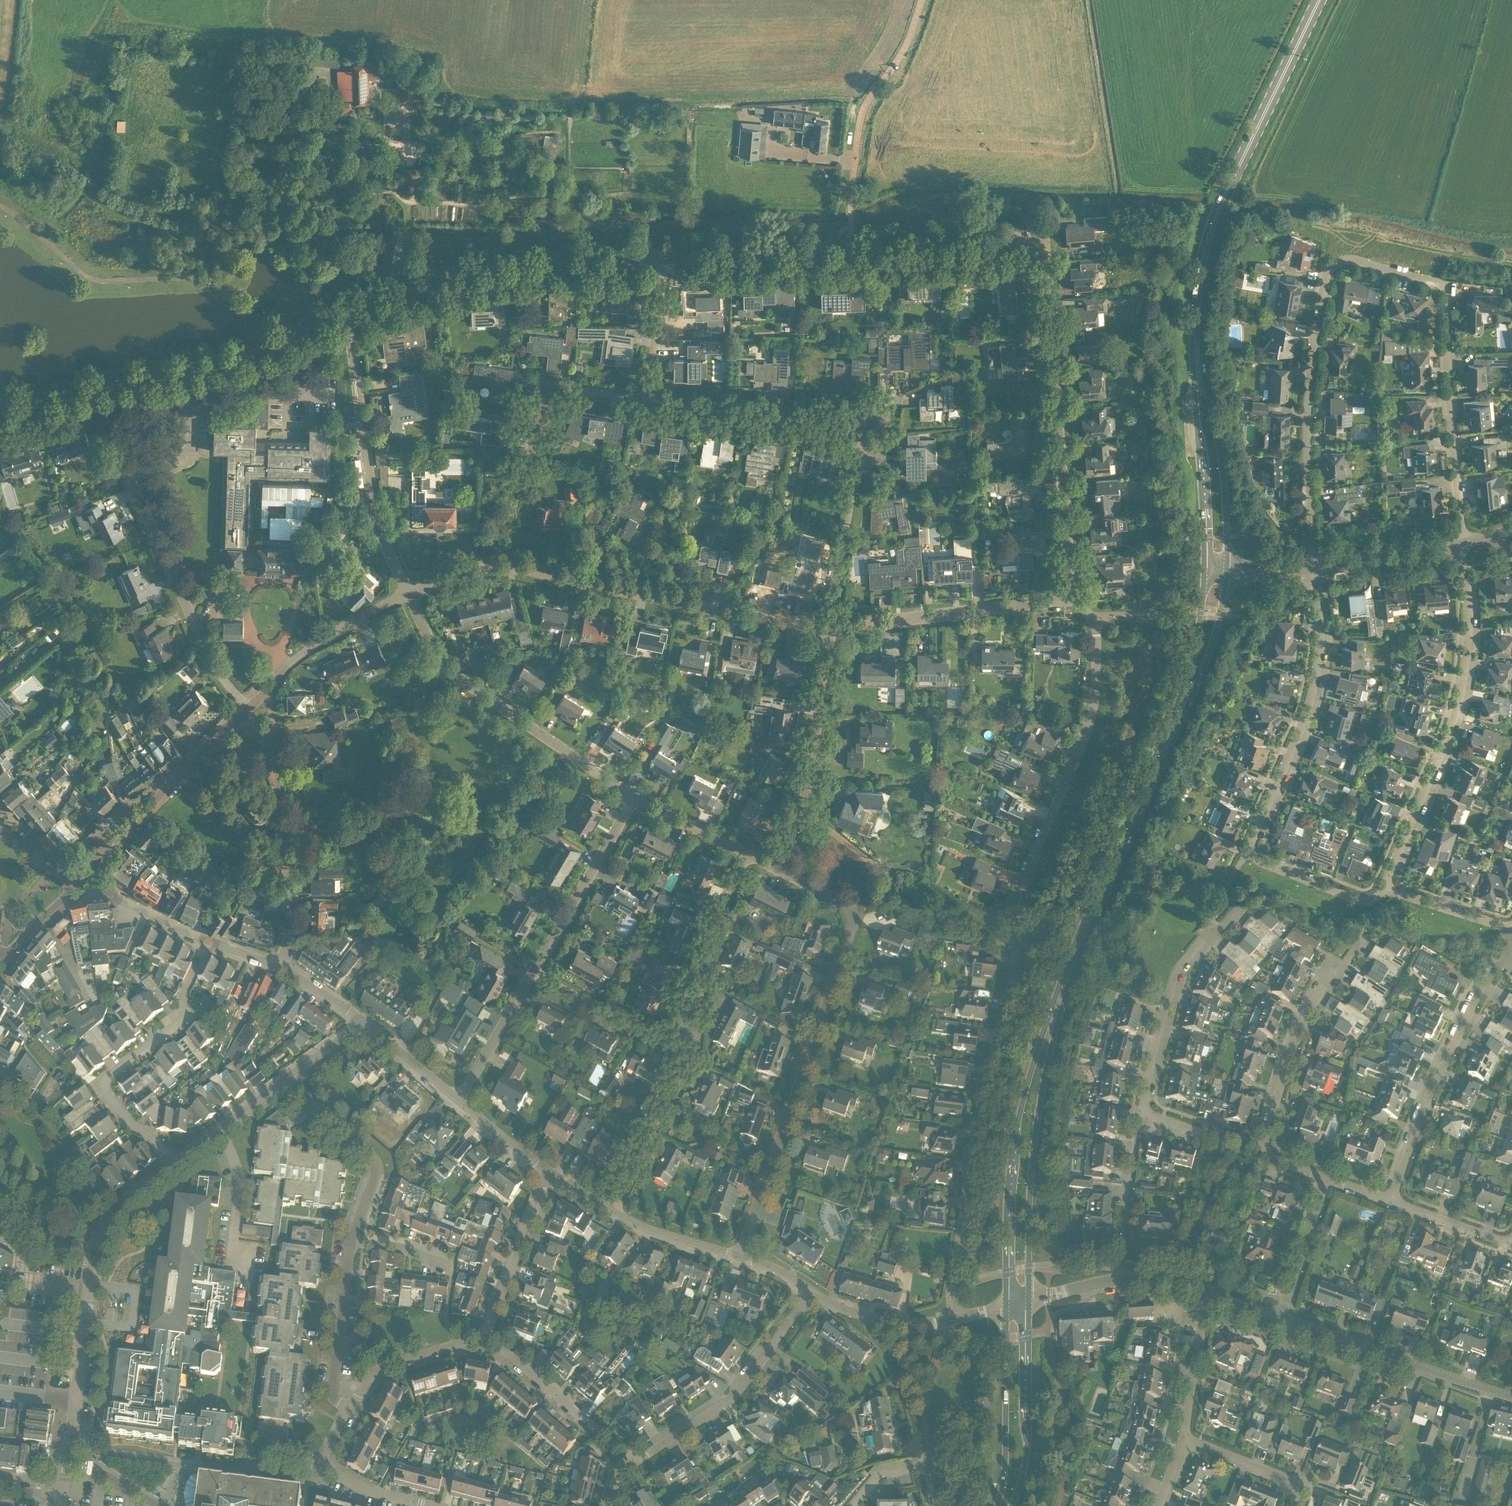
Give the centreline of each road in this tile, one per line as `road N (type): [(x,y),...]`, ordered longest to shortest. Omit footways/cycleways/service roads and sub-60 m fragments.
road 1 (residential): [(1069,600),(1096,633),(1096,698),(1026,891),(1008,1006),(980,1097),(951,1321)]
road 2 (residential): [(666,260),(1025,240),(1048,263),(1069,600)]
road 3 (residential): [(1316,567),(1308,398),(1328,272),(1341,259),(1441,285),(1447,293),(1463,544)]
road 4 (residential): [(767,864),(839,900),(852,916),(741,1256)]
road 5 (residential): [(410,593),(487,566),(538,568),(834,626)]
road 6 (residential): [(644,397),(840,427),(855,440),(834,626)]
road 7 (residential): [(1463,544),(1467,627),(1457,702),(1386,887)]
road 8 (residential): [(247,710),(212,665),(98,398)]
road 9 (secondary): [(1066,981),(1014,1141),(1006,1309)]
road 10 (secondary): [(1197,308),(1212,229),(1318,0)]
road 11 (residential): [(349,322),(463,278),(529,266),(666,260)]
road 12 (secondary): [(1029,1301),(1033,1156),(1066,981)]
road 13 (residential): [(410,593),(453,674),(635,797)]
road 14 (residential): [(1511,929),(1431,1094),(1390,1202)]
road 15 (residential): [(1248,849),(1318,675),(1316,567)]
road 16 (residential): [(349,322),(372,497),(410,593)]
road 17 (secondary): [(1226,573),(1223,479),(1197,308)]
road 18 (secondary): [(1197,308),(1190,349),(1207,573)]
road 19 (residential): [(98,398),(268,362),(349,322)]
road 20 (residential): [(633,1461),(736,1393),(812,1291)]
road 21 (residential): [(834,626),(811,775),(767,864)]
road 22 (secondary): [(1066,981),(1164,752)]
road 23 (residential): [(1278,1314),(1511,1395)]
road 24 (residential): [(77,883),(247,710)]
road 25 (residential): [(1363,937),(1323,990),(1257,1150)]
road 26 (residential): [(834,626),(1069,600)]
road 27 (residential): [(1145,1111),(1182,971),(1239,910)]
road 28 (unclassified): [(77,883),(285,966)]
road 29 (residential): [(285,966),(289,875),(276,751)]
road 30 (residential): [(170,1167),(102,1092),(105,1075),(182,1018)]
road 31 (residential): [(64,1497),(91,1289)]
road 32 (unclassified): [(922,0),(900,56),(868,98),(851,191)]
road 33 (residential): [(612,1212),(694,1057),(666,1042)]
road 34 (secondary): [(1013,1505),(1028,1437),(1029,1301)]
road 35 (residential): [(666,1042),(747,854)]
road 36 (residential): [(287,1079),(374,1171),(351,1243)]
road 37 (residential): [(635,797),(534,972)]
road 38 (secondary): [(1006,1309),(998,1505)]
road 39 (residential): [(486,1335),(633,1461)]
road 40 (secondary): [(1164,752),(1213,643),(1226,573)]
road 41 (secondary): [(1207,573),(1164,752)]
road 42 (residential): [(1029,1301),(1144,1279),(1207,1289)]
road 43 (residential): [(351,1243),(331,1389),(350,1409)]
road 44 (residential): [(486,1335),(547,1173)]
road 45 (residential): [(270,688),(331,632),(410,593)]
road 46 (residential): [(531,446),(540,387),(644,397)]
road 47 (residential): [(350,1409),(384,1367),(486,1335)]
road 48 (residential): [(869,1322),(916,1396),(928,1466)]
road 49 (residential): [(91,1289),(105,1231),(170,1167)]
road 50 (residential): [(666,1042),(534,972)]
road 51 (residential): [(534,972),(459,1101)]
road 52 (residential): [(1248,849),(1362,896),(1386,887)]
road 53 (tertiary): [(1316,567),(1463,544)]
road 54 (residential): [(1183,1435),(1207,1289)]
road 55 (residential): [(170,1167),(287,1079)]
road 56 (residential): [(1292,1505),(1291,1478),(1183,1435)]
road 57 (residential): [(1278,1314),(1326,1180)]
road 58 (residential): [(666,260),(644,397)]
road 59 (unclassified): [(612,1212),(741,1256)]
road 60 (residential): [(1386,887),(1511,925)]
road 61 (residential): [(1390,1202),(1511,1246)]
road 62 (residential): [(635,797),(747,854)]
road 63 (residential): [(199,1467),(292,1478),(322,1468)]
road 64 (unclassified): [(363,1023),(459,1101)]

